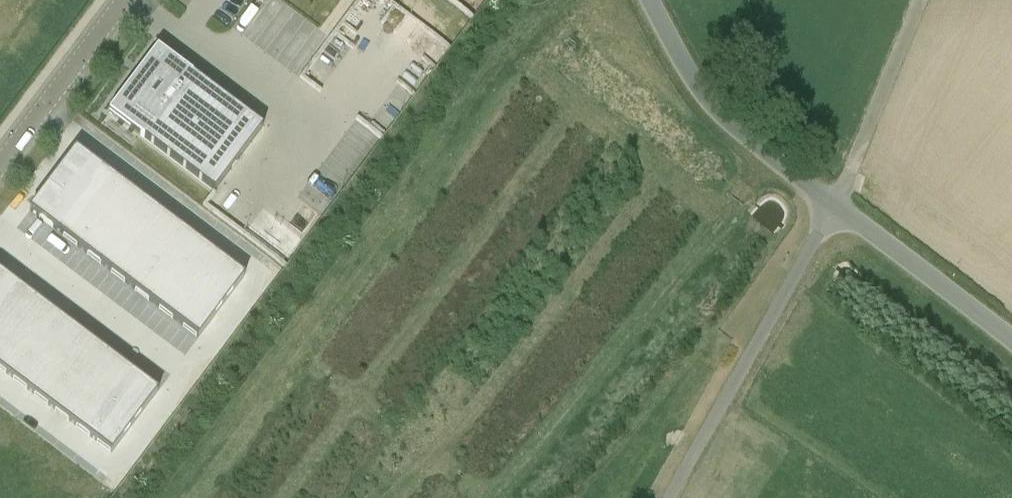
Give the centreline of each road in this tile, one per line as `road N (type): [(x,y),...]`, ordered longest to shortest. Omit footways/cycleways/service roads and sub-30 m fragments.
road 1 (track): [(181,497),(564,0)]
road 2 (unclassified): [(1011,341),(709,100),(651,0)]
road 3 (track): [(494,497),(724,218),(768,152)]
road 4 (track): [(522,55),(724,218)]
road 5 (unclassified): [(125,0),(0,168)]

